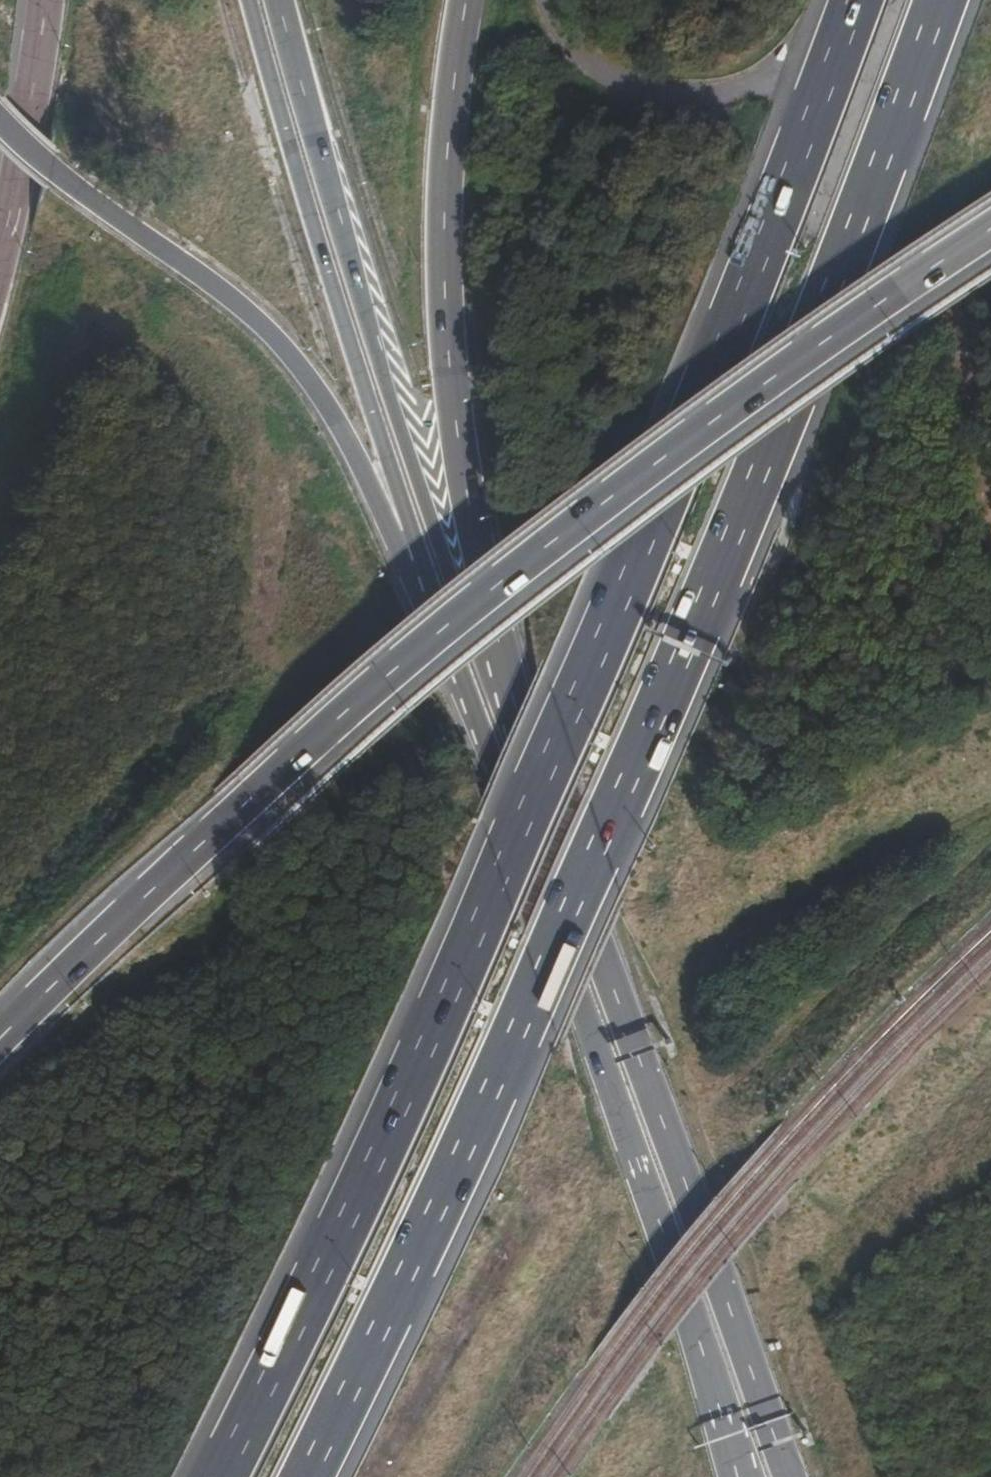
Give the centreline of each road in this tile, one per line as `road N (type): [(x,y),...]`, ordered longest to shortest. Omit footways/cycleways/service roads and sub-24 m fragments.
road 1 (motorway): [(857,0),(534,804),(223,1476)]
road 2 (motorway): [(310,1476),(544,986),(843,264),(941,0)]
road 3 (motorway): [(990,227),(766,381),(371,682),(115,912),(0,1031)]
road 4 (secondary): [(414,561),(499,768),(741,1476)]
road 5 (secondary): [(789,1476),(498,658)]
road 6 (secondary): [(498,658),(452,578),(278,0)]
road 7 (secondary): [(498,658),(447,336),(446,144),(466,0)]
road 8 (secondary): [(0,124),(235,300),(306,373),(414,561)]
road 9 (secondary): [(251,0),(320,248),(410,519),(414,561)]
road 10 (motorway): [(42,0),(0,262)]

